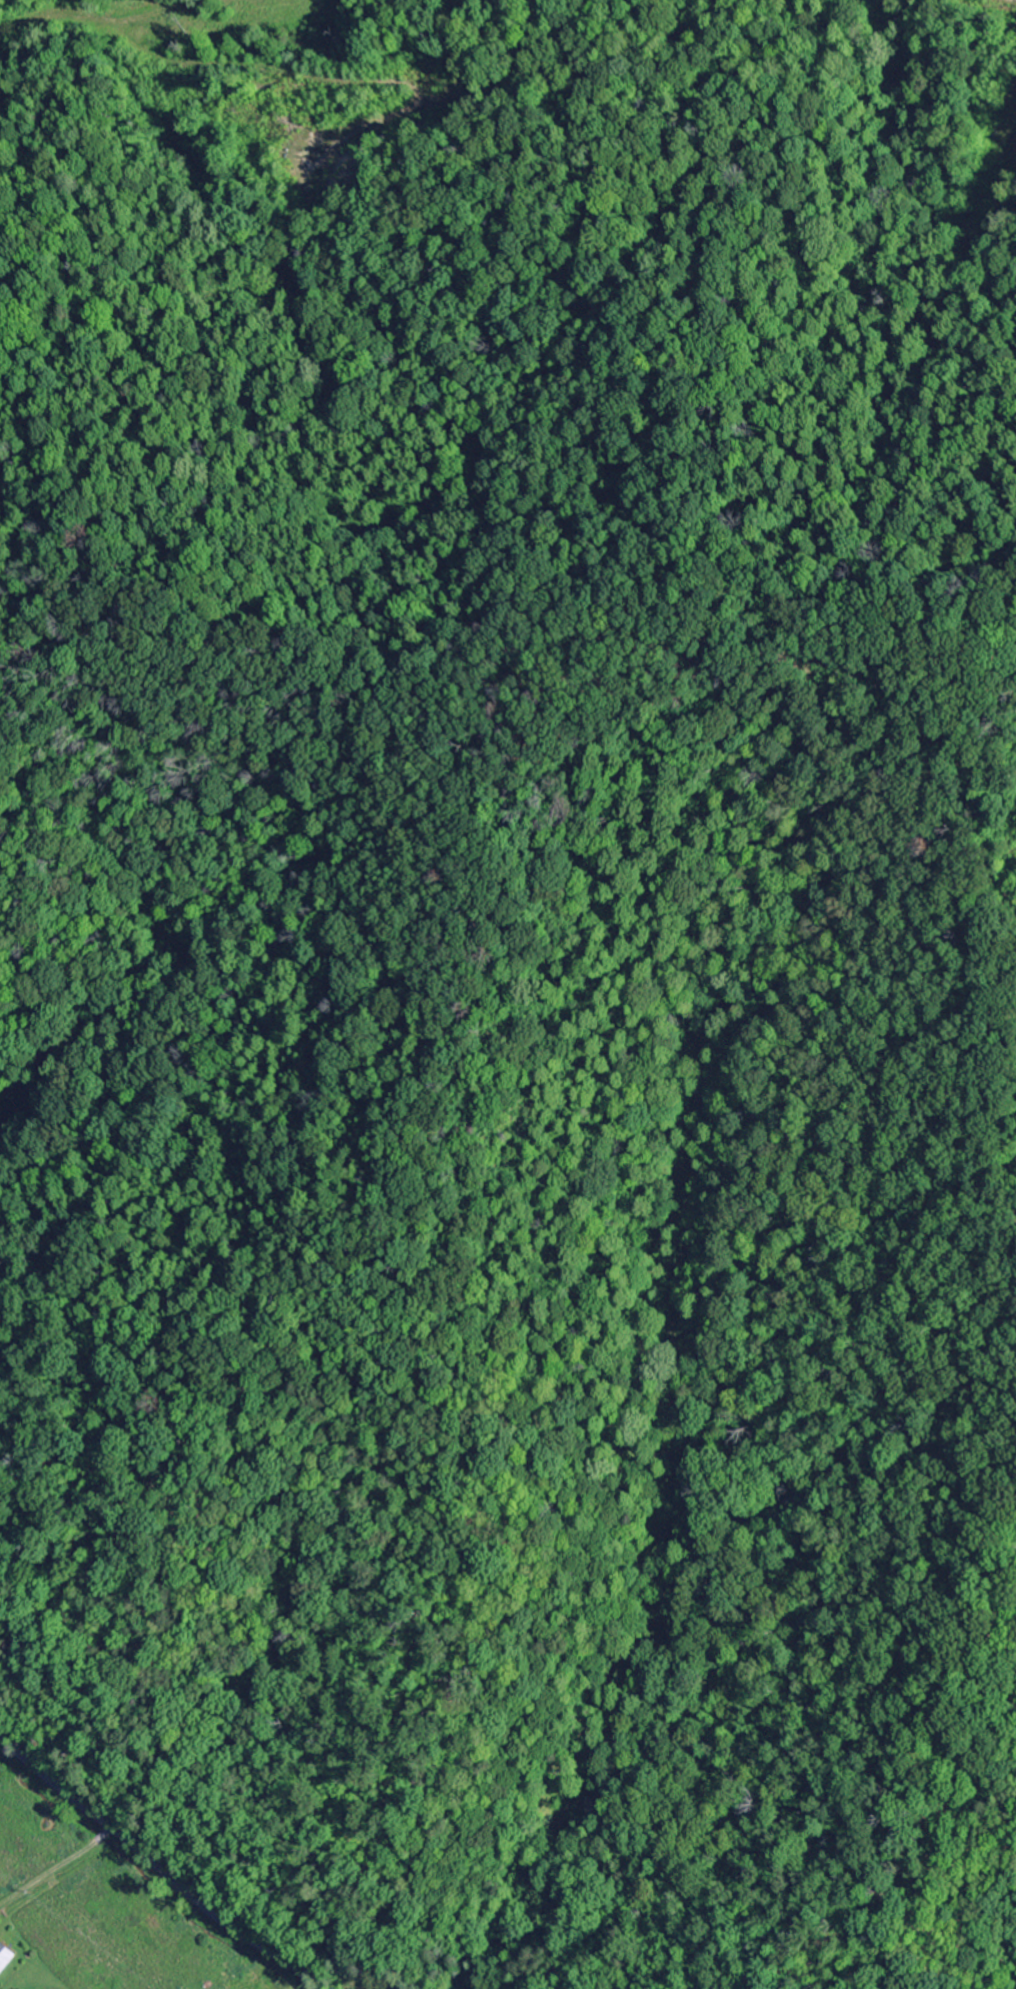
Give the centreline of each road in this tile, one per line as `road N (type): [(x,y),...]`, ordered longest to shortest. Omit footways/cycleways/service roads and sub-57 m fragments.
road 1 (residential): [(317,1988),(0,1717)]

